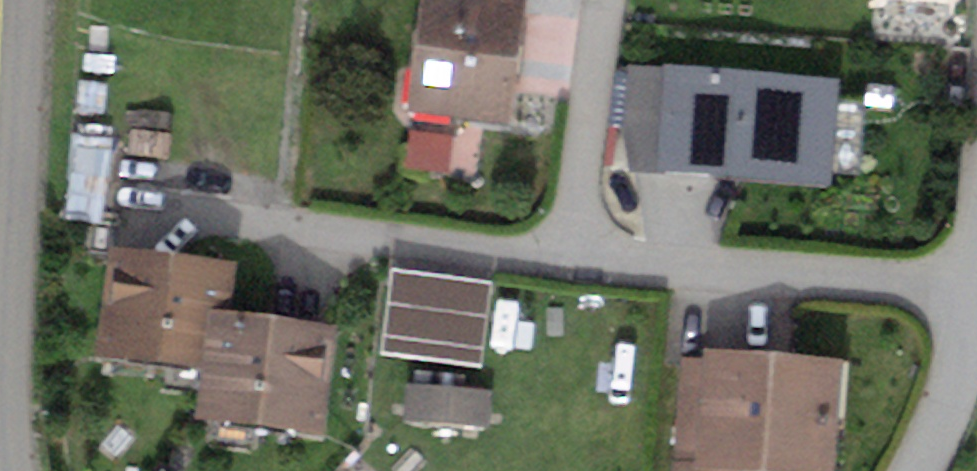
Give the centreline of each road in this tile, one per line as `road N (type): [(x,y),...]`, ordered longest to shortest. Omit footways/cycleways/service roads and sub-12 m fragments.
road 1 (residential): [(24,0),(15,154),(18,470)]
road 2 (residential): [(976,312),(922,470)]

